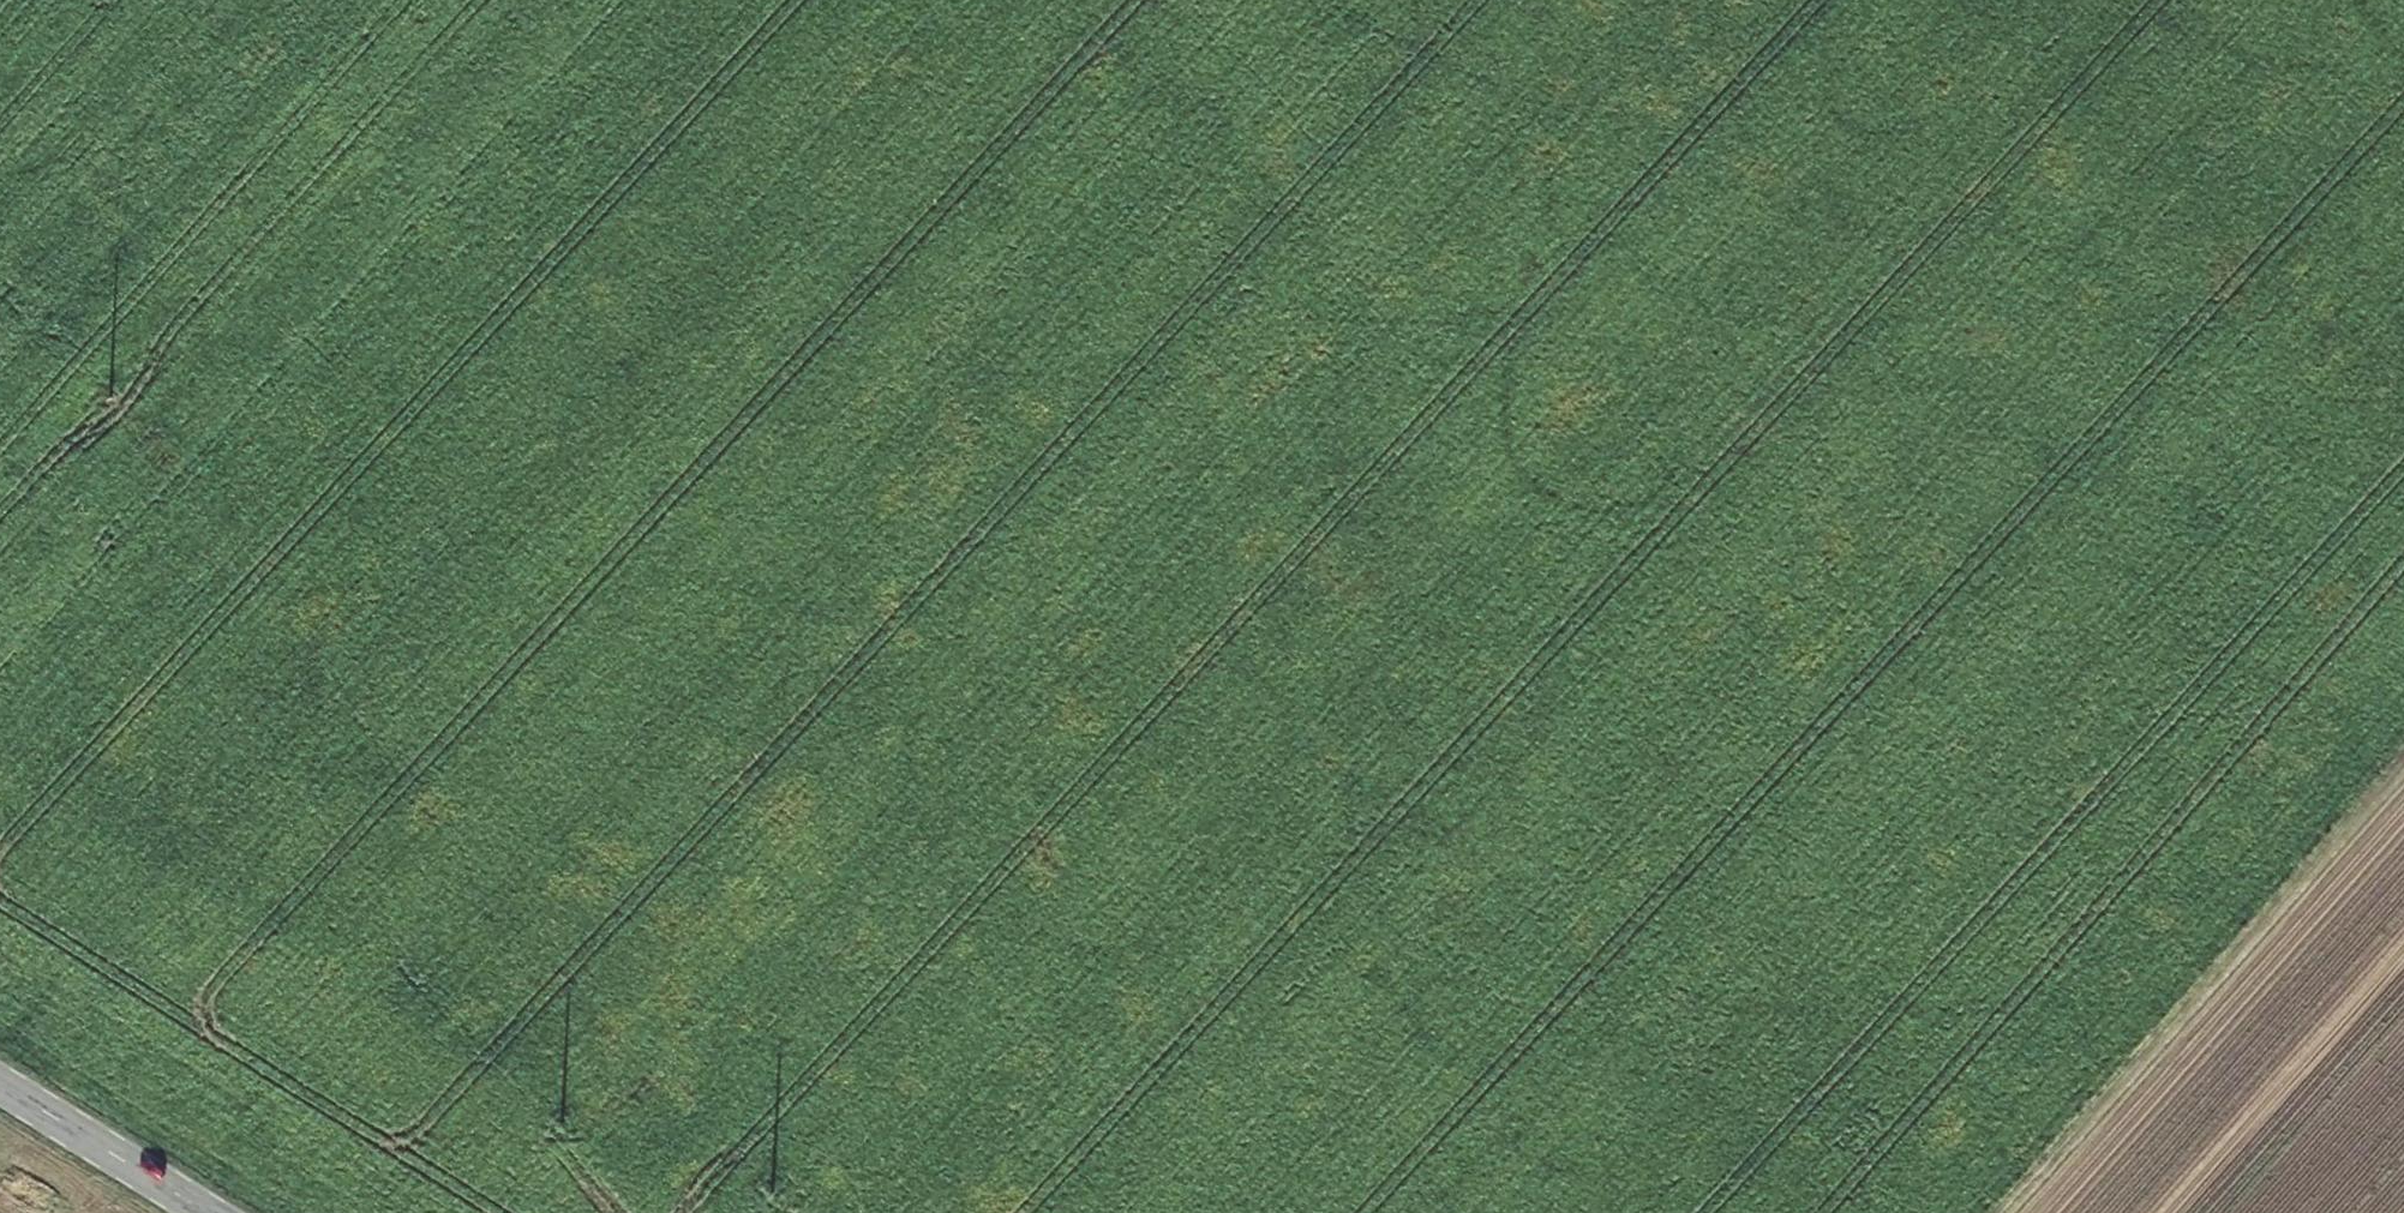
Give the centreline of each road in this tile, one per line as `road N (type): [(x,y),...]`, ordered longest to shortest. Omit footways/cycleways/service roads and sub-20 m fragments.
road 1 (track): [(2003,1212),(2403,763)]
road 2 (tertiary): [(211,1212),(0,1084)]

